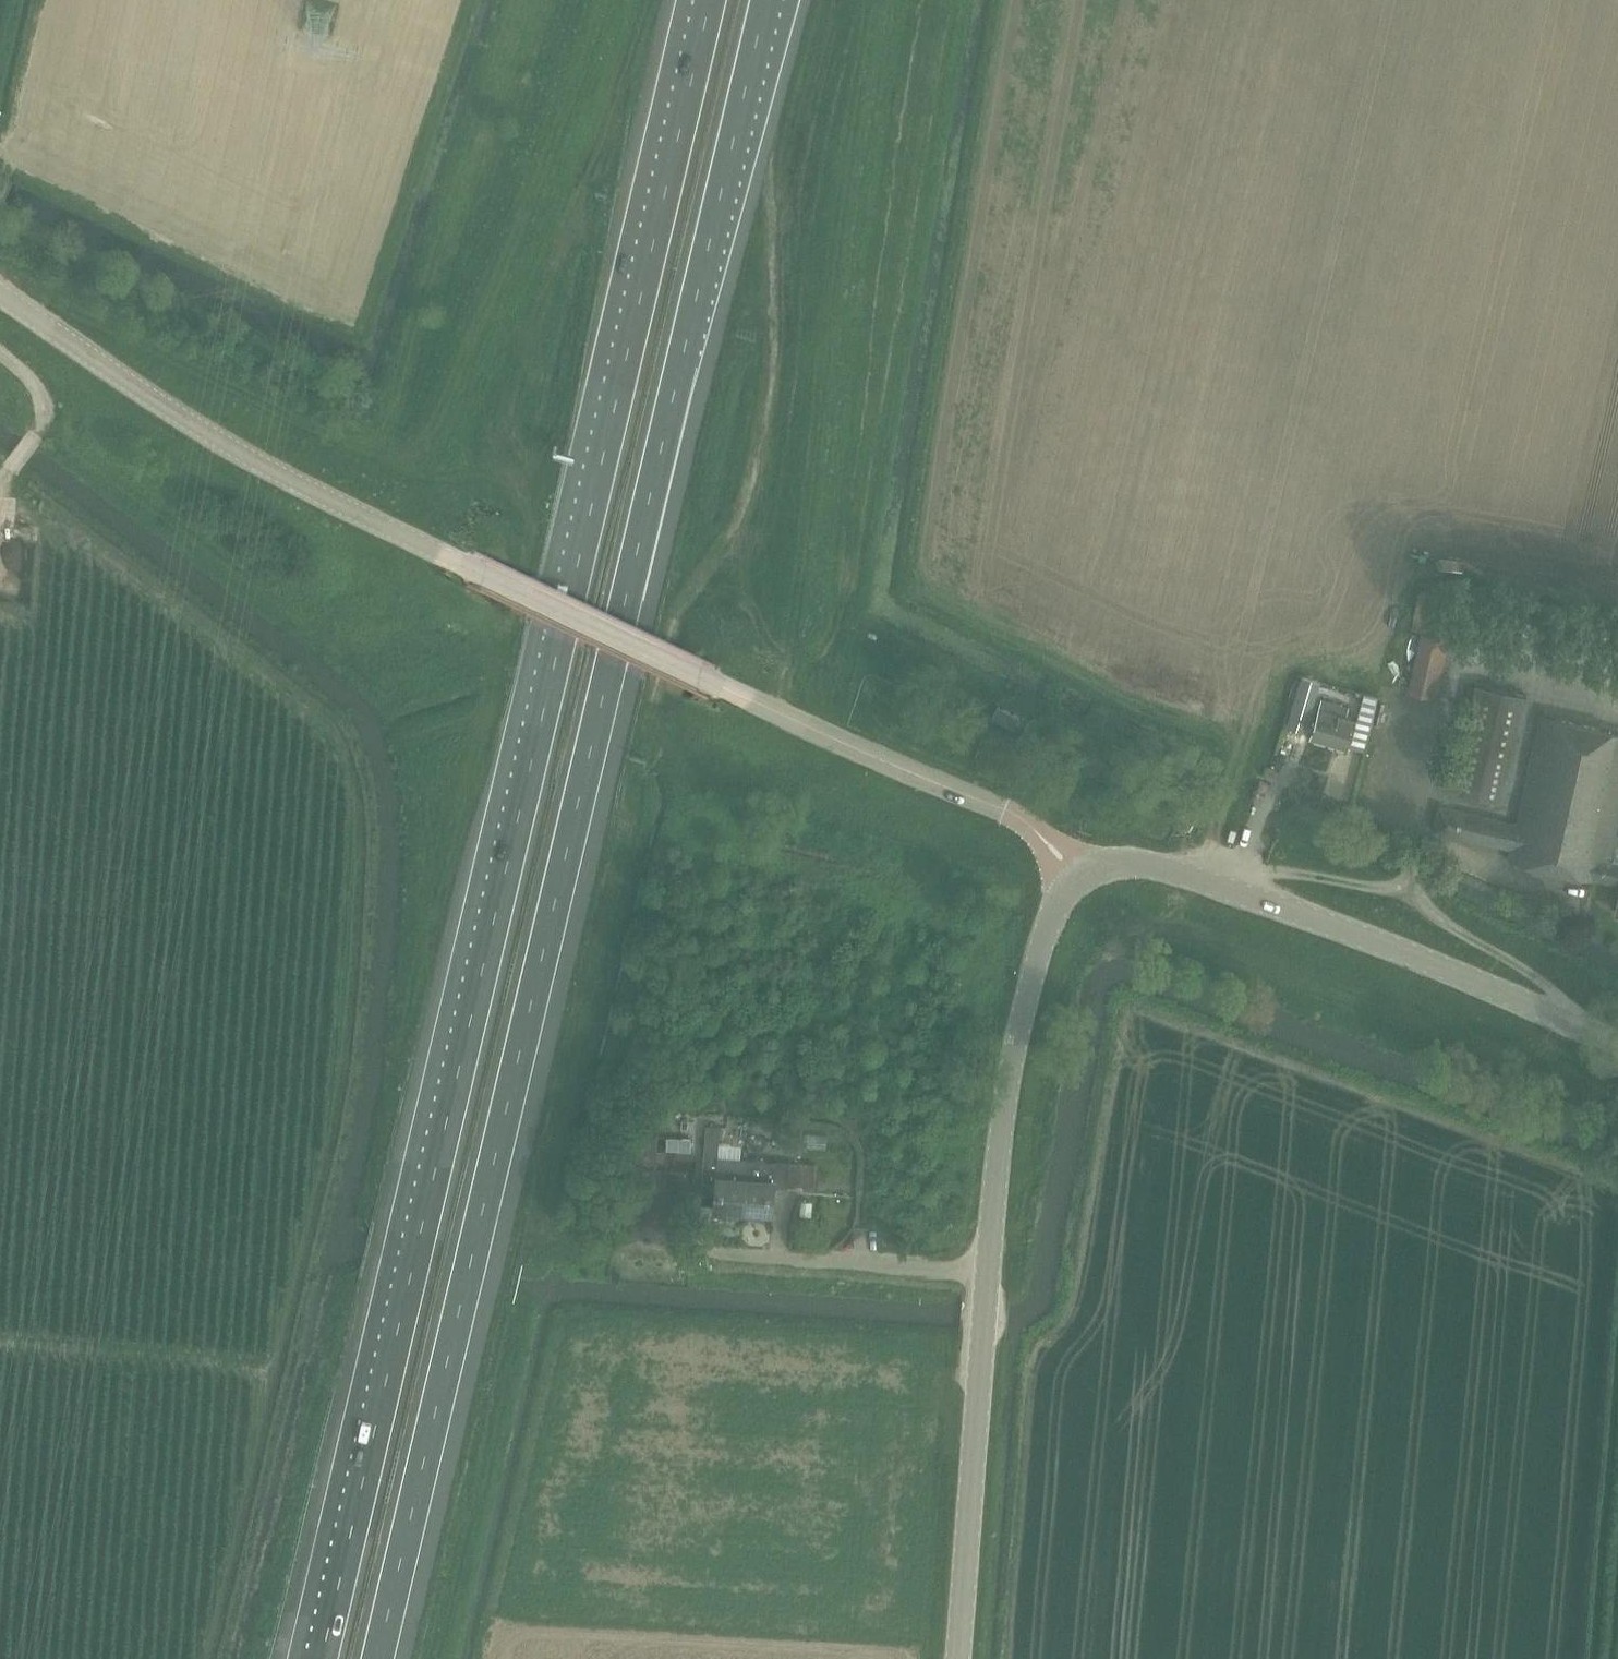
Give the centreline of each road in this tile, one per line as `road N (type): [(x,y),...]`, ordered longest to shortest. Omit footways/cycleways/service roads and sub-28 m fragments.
road 1 (motorway): [(710,0),(322,1658)]
road 2 (motorway): [(378,1658),(766,0)]
road 3 (unclassified): [(1077,881),(1014,815),(815,731),(310,491),(192,424),(0,294)]
road 4 (track): [(19,307),(90,317),(423,479),(468,475),(509,429),(570,217),(647,0)]
road 5 (track): [(1241,748),(1039,663),(917,602),(907,590),(1000,0)]
road 6 (unclassified): [(959,1658),(1005,1105),(1044,938),(1055,907),(1077,881)]
road 7 (track): [(485,462),(522,506),(528,536),(367,1208)]
road 8 (track): [(808,728),(844,579),(931,0)]
road 9 (track): [(764,707),(799,578),(826,309),(871,0)]
road 10 (unclassified): [(1617,1043),(1426,961),(1166,870),(1124,863),(1077,881)]
road 11 (track): [(385,528),(562,127),(605,0)]
road 12 (track): [(655,705),(677,614),(741,509),(765,419),(772,330),(768,166)]
road 13 (track): [(528,0),(437,252),(380,458)]
road 14 (track): [(1617,1190),(1395,1100)]
road 15 (track): [(1202,882),(1253,707)]
road 16 (track): [(40,0),(7,176)]
road 17 (track): [(781,662),(740,578),(741,509)]
road 18 (track): [(0,480),(40,432),(44,404),(35,382),(0,352)]

